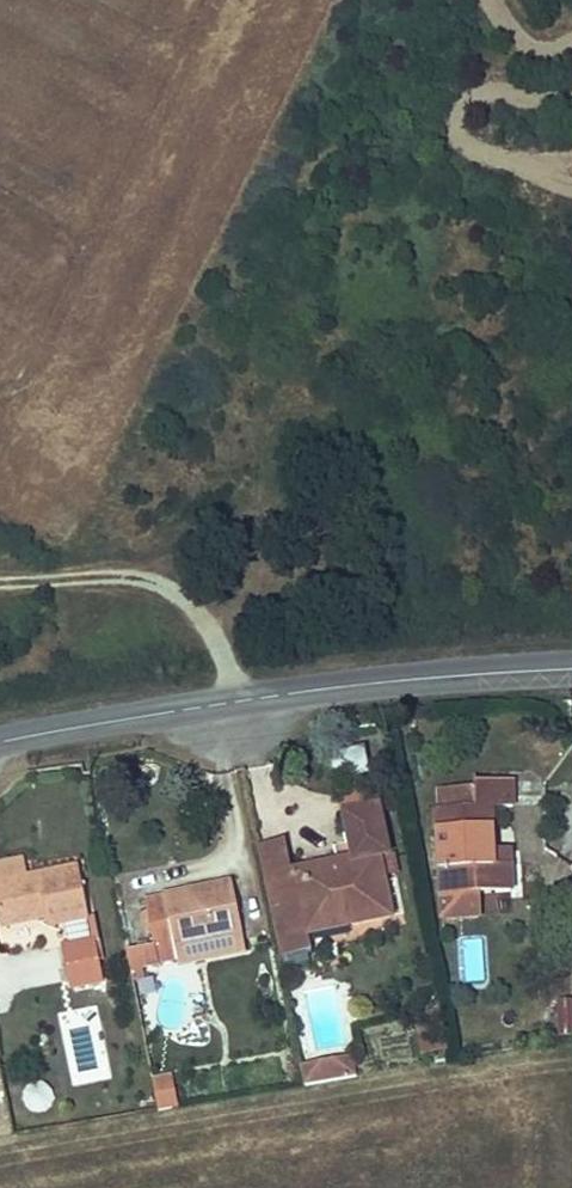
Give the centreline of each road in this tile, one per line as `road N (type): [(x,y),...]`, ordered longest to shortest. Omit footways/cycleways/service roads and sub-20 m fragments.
road 1 (tertiary): [(0,735),(341,685),(571,668)]

